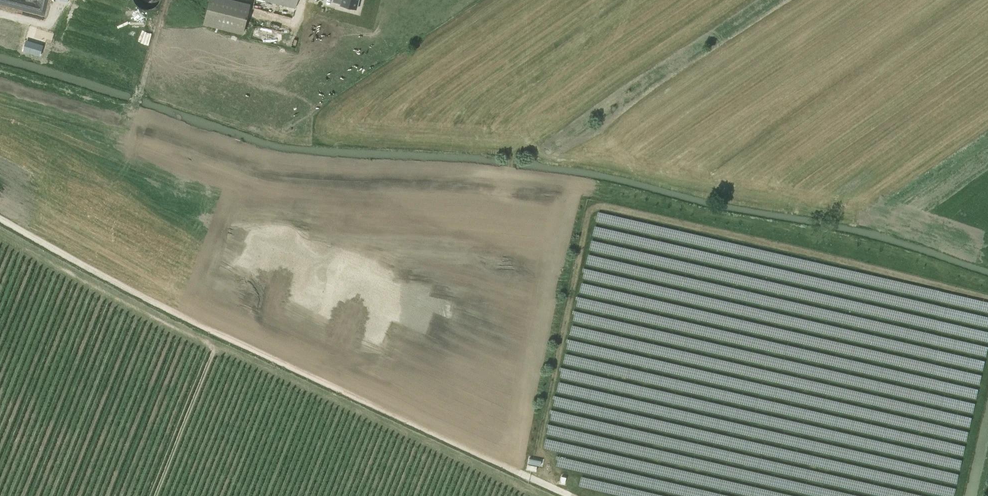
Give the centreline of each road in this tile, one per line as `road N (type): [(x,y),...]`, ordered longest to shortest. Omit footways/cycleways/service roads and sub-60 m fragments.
road 1 (track): [(0,218),(191,320),(571,495)]
road 2 (track): [(605,0),(513,146),(508,194),(519,231)]
road 3 (track): [(0,234),(214,348)]
road 4 (track): [(155,495),(214,348)]

